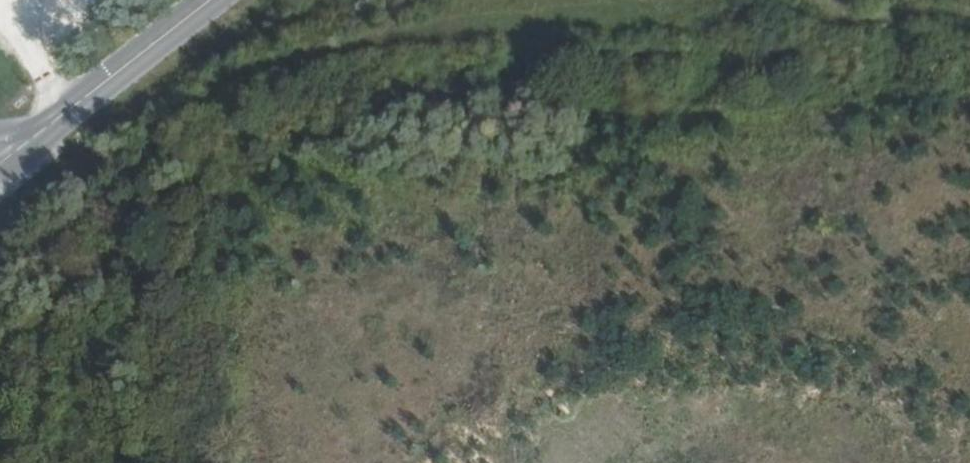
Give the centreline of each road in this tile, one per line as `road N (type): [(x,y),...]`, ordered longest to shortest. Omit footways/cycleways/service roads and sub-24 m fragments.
road 1 (track): [(349,234),(443,203),(885,170),(969,154)]
road 2 (track): [(455,32),(333,53),(226,87),(167,129),(136,240),(111,285),(0,349)]
road 3 (track): [(969,20),(862,22),(831,0)]

